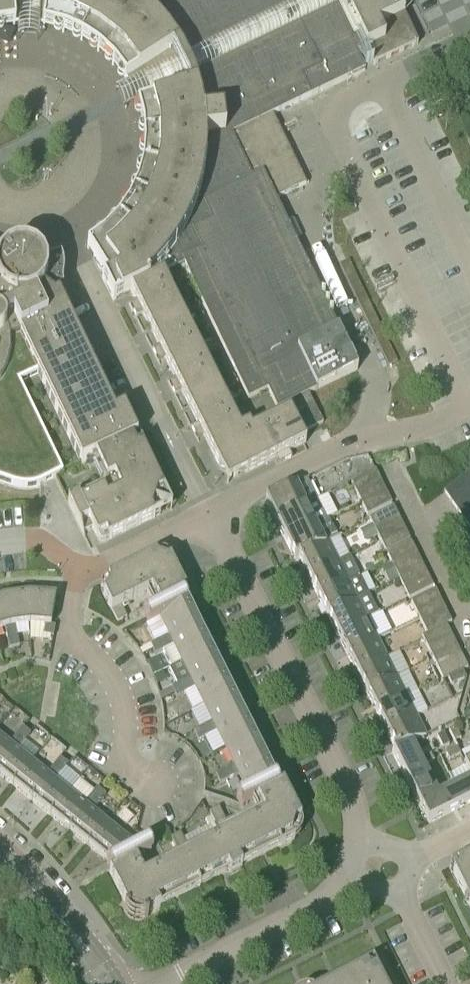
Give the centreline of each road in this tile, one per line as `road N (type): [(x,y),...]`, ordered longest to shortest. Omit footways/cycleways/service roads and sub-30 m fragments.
road 1 (residential): [(356,840),(345,782),(205,511)]
road 2 (residential): [(469,267),(378,80),(469,38)]
road 3 (residential): [(205,511),(351,439),(428,427),(469,405)]
road 4 (residential): [(159,983),(302,914),(343,878)]
road 5 (tertiary): [(107,983),(0,854)]
road 6 (residential): [(79,566),(103,564),(205,511)]

